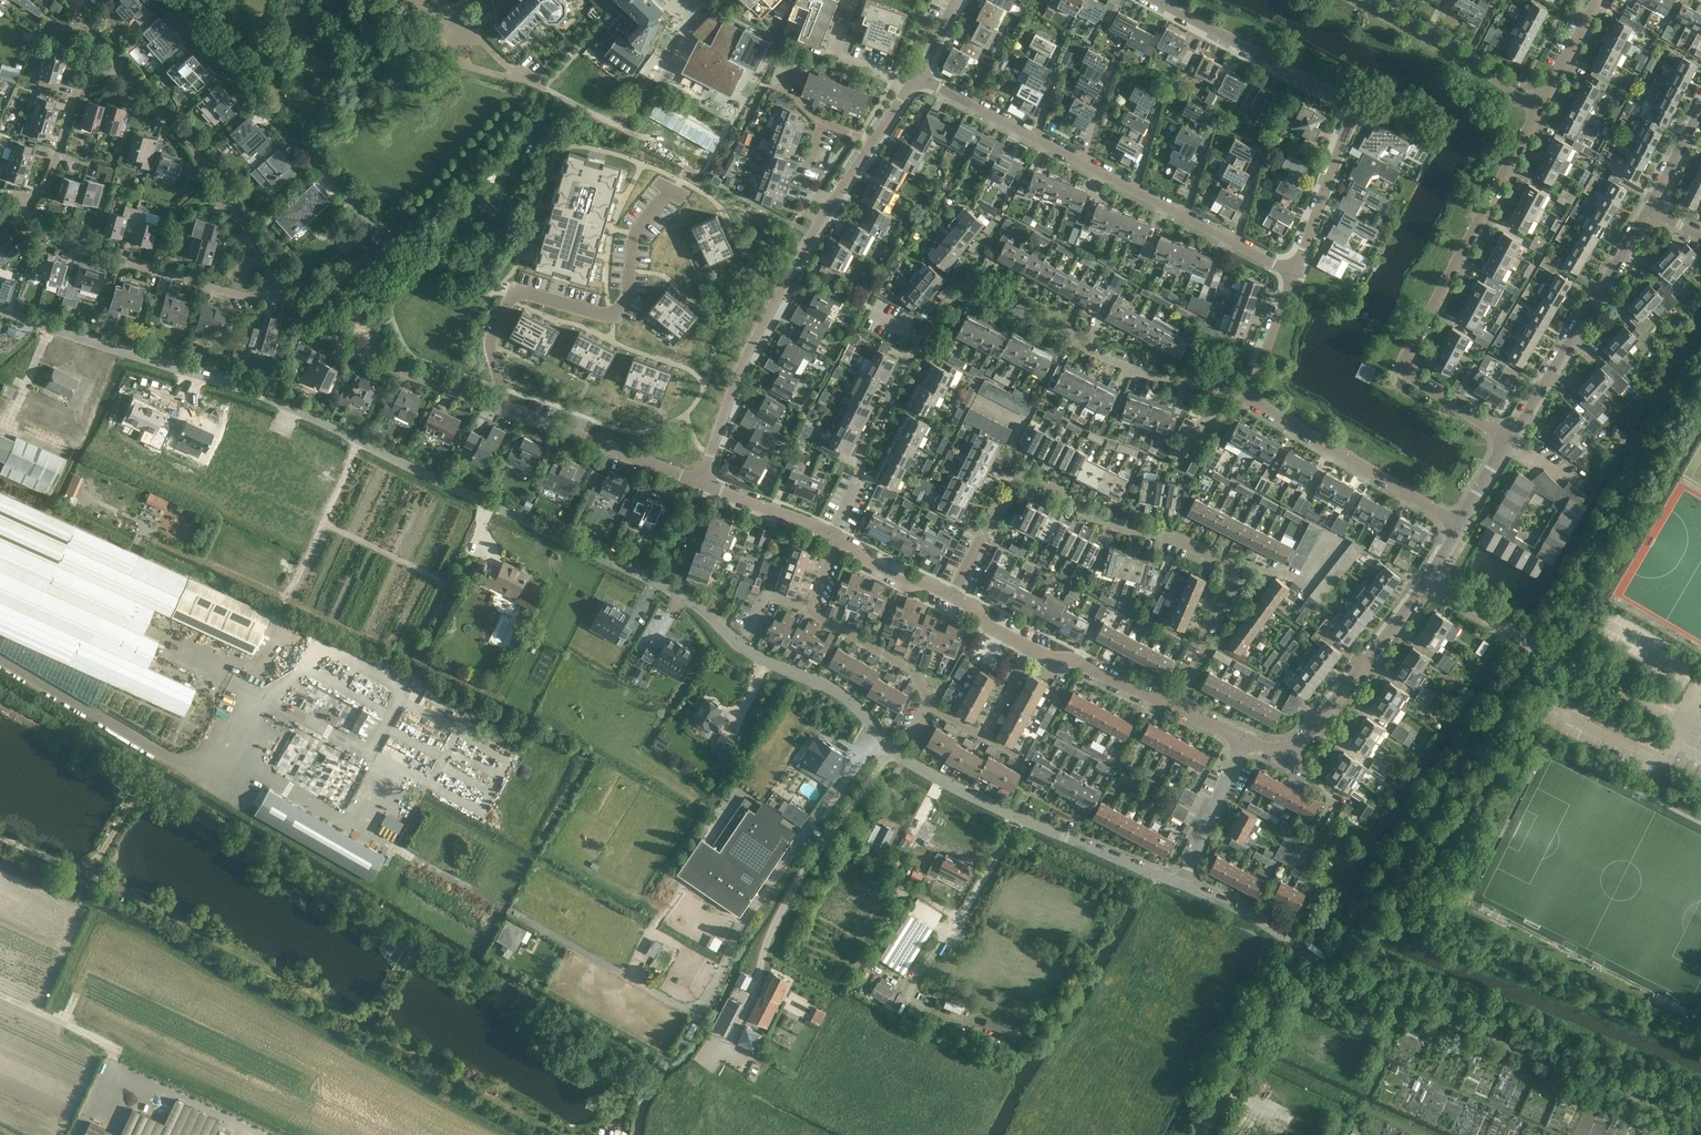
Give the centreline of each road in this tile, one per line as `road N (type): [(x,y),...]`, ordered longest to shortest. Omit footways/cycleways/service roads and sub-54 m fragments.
road 1 (unclassified): [(1181,883),(1005,811),(897,754),(839,692),(753,654),(701,607),(640,575),(273,399),(0,310)]
road 2 (residential): [(832,533),(900,370),(936,333),(946,305),(967,292),(1007,300),(1093,353),(1248,397)]
road 3 (residential): [(26,200),(53,239),(249,297),(269,287),(270,266),(195,147),(117,66)]
road 4 (unclassified): [(1700,1122),(1402,1000),(1301,948)]
road 5 (residential): [(1508,439),(1404,369),(1539,108)]
road 6 (residential): [(1294,274),(1351,109),(1153,0)]
road 7 (track): [(450,584),(97,424)]
road 8 (residential): [(701,480),(740,366),(874,140)]
road 9 (residential): [(507,411),(491,339),(512,296),(606,314),(618,310),(628,295),(633,232),(676,188)]
road 10 (residential): [(952,595),(987,521),(1020,479),(1098,520),(1171,537),(1229,564)]
road 11 (track): [(722,1049),(807,866),(889,750)]
road 12 (residential): [(392,241),(165,0)]
road 13 (residential): [(1683,719),(1424,580)]
road 14 (residential): [(1508,439),(1646,209)]
road 15 (residential): [(1424,580),(1305,741),(1274,748),(1245,739)]
road 16 (residential): [(1458,525),(1248,397)]
road 17 (residential): [(1539,108),(1357,0)]
road 18 (unclassified): [(1210,1134),(1301,948)]
road 19 (residential): [(701,480),(507,411)]
road 20 (residential): [(117,66),(77,86),(49,181),(26,200)]
road 21 (residential): [(507,411),(362,351)]
road 22 (residential): [(1179,700),(1031,648)]
road 23 (residential): [(929,705),(911,667),(812,610)]
road 24 (residential): [(1185,876),(1245,739)]
road 25 (residential): [(1179,700),(1233,581),(1229,564)]
road 26 (residential): [(832,533),(701,480)]
road 27 (track): [(539,87),(621,127),(644,84)]
road 28 (unclassified): [(1301,948),(1181,883)]
road 29 (residential): [(952,595),(866,564),(857,546),(836,535)]
road 30 (residential): [(1035,135),(917,77)]
road 31 (residential): [(1248,397),(1294,274)]
road 32 (residential): [(1539,108),(1596,0)]

